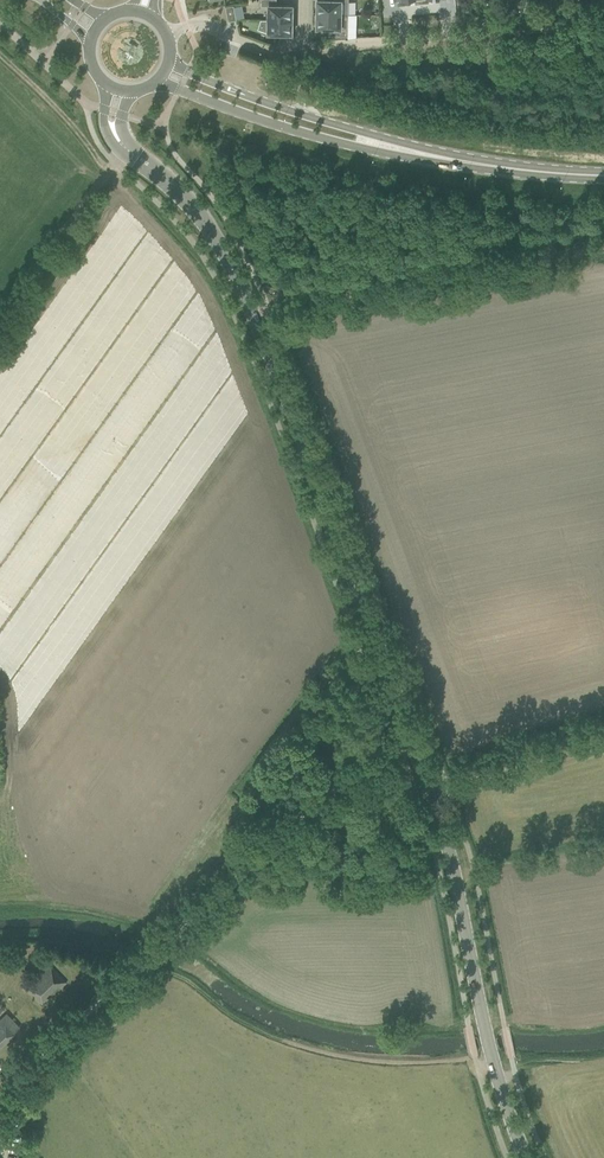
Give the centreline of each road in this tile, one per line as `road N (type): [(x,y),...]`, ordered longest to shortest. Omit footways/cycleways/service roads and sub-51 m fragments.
road 1 (tertiary): [(526,1157),(494,1066),(429,780),(254,318),(208,227),(127,154)]
road 2 (track): [(603,251),(254,318)]
road 3 (track): [(410,734),(146,962)]
road 4 (secondary): [(160,85),(328,139),(397,151)]
road 5 (secondary): [(397,151),(172,67)]
road 6 (track): [(0,324),(127,154)]
road 7 (secondary): [(397,151),(603,176)]
road 8 (track): [(146,962),(0,1090)]
road 9 (residential): [(302,55),(492,42)]
road 10 (track): [(0,58),(116,168)]
road 11 (residential): [(170,33),(203,21),(261,51),(302,55)]

